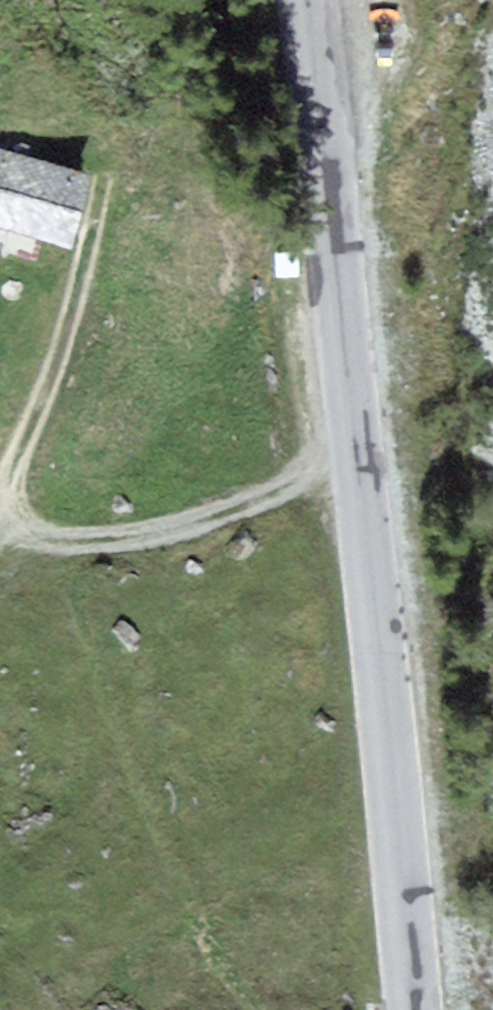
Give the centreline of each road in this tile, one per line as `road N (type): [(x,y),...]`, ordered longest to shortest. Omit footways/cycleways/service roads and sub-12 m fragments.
road 1 (tertiary): [(418,1009),(306,0)]
road 2 (track): [(97,188),(72,307),(3,493),(19,528),(82,543),(145,536),(206,521),(328,456),(361,449)]

